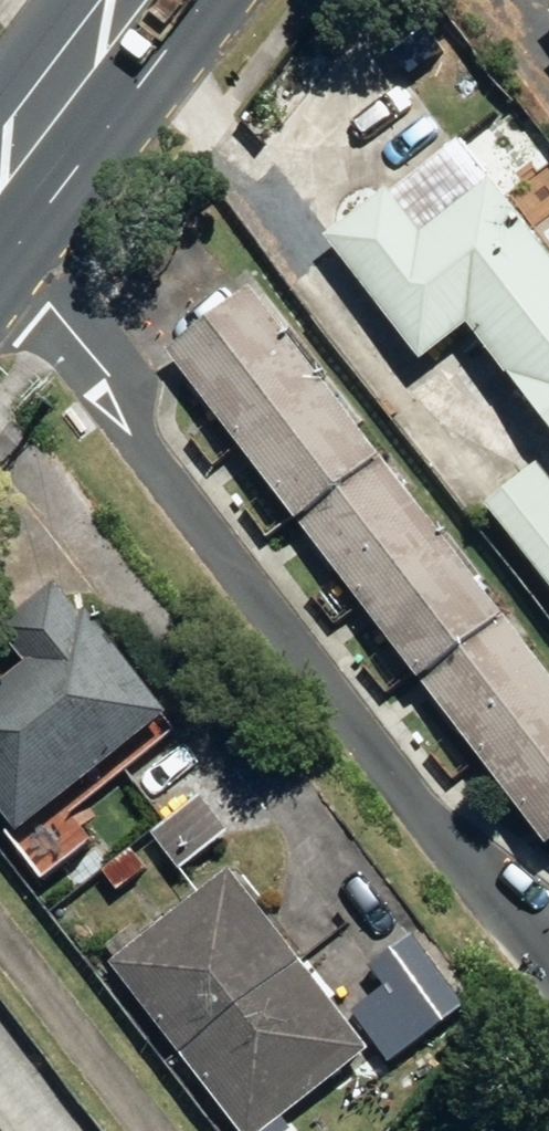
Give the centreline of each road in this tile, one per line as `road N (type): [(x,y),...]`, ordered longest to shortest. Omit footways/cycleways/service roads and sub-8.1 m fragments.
road 1 (residential): [(0,239),(548,927)]
road 2 (secondary): [(127,0),(0,165)]

